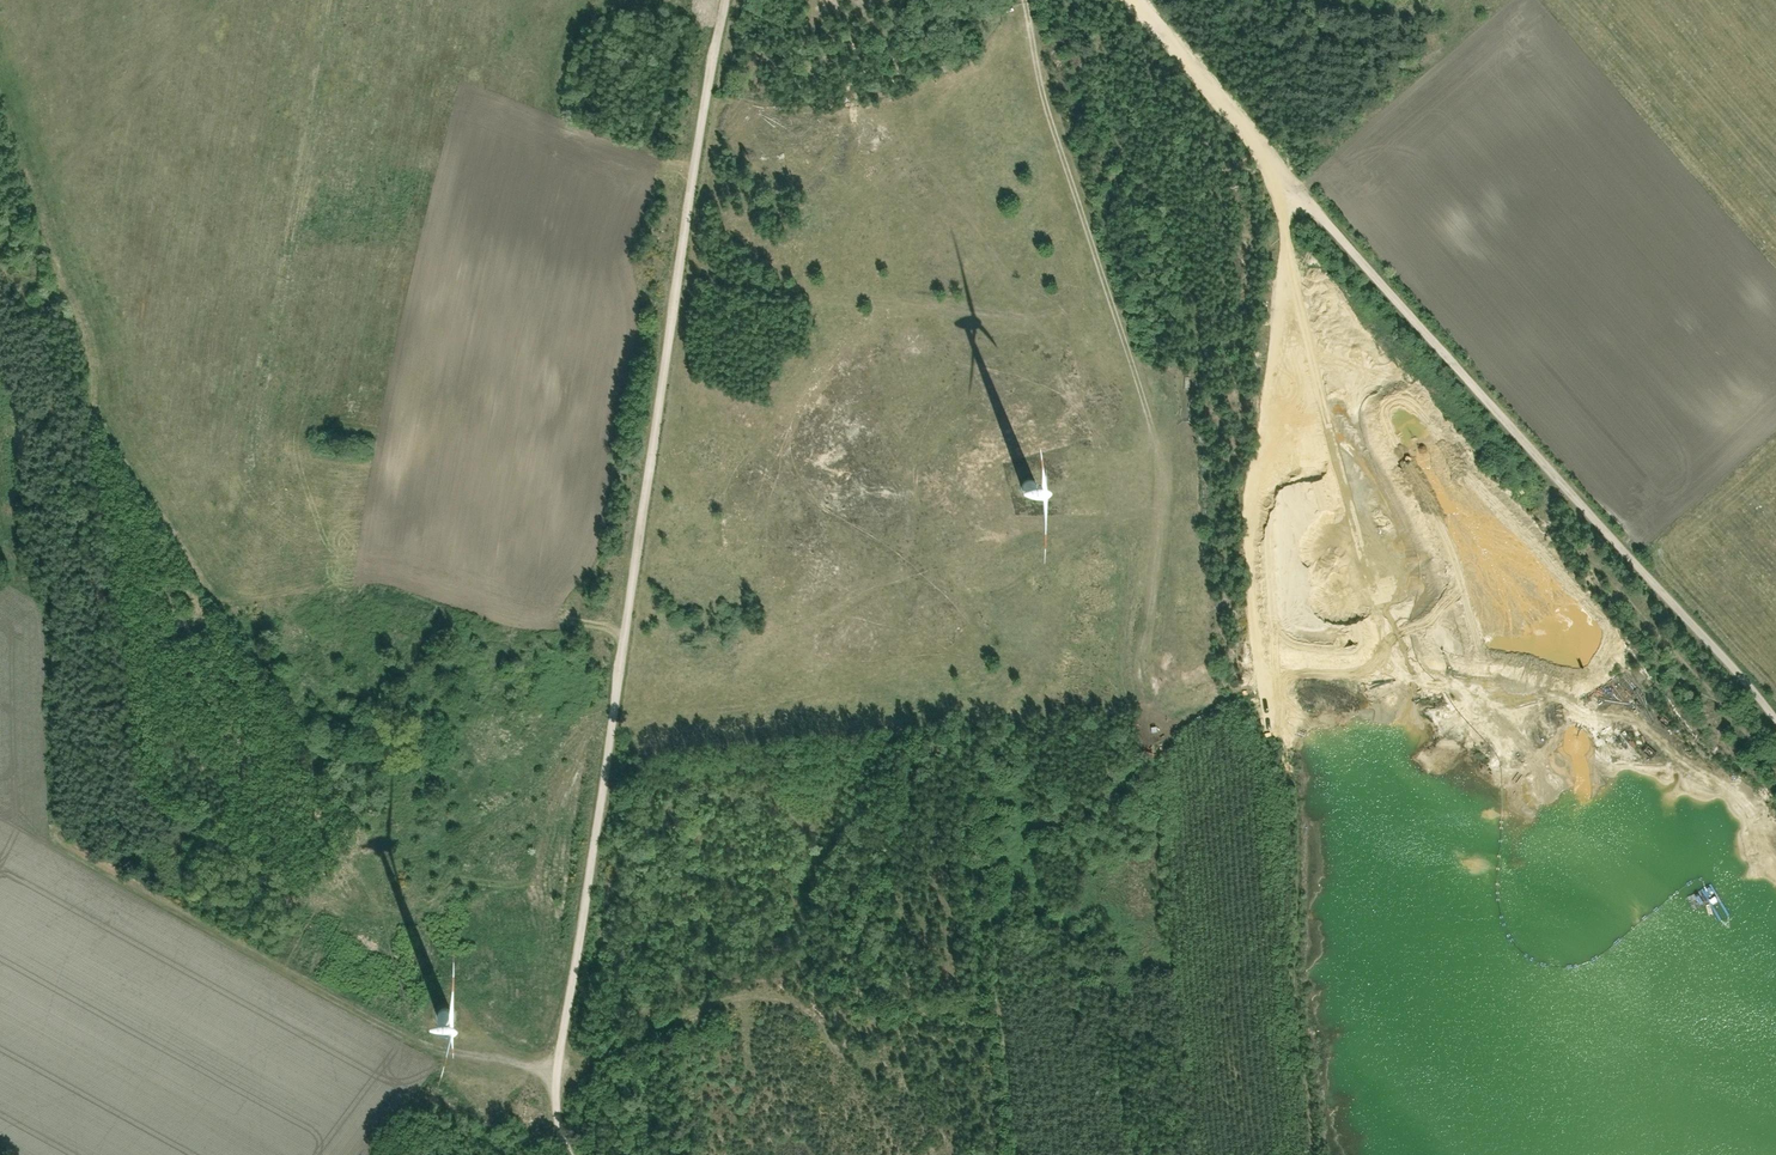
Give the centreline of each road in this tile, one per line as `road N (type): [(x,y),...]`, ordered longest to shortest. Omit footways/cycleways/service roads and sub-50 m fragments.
road 1 (track): [(578,1154),(553,1112),(562,1014),(728,0)]
road 2 (track): [(1138,0),(1775,723)]
road 3 (track): [(1027,0),(1054,132),(1150,432),(1121,466),(1061,482)]

